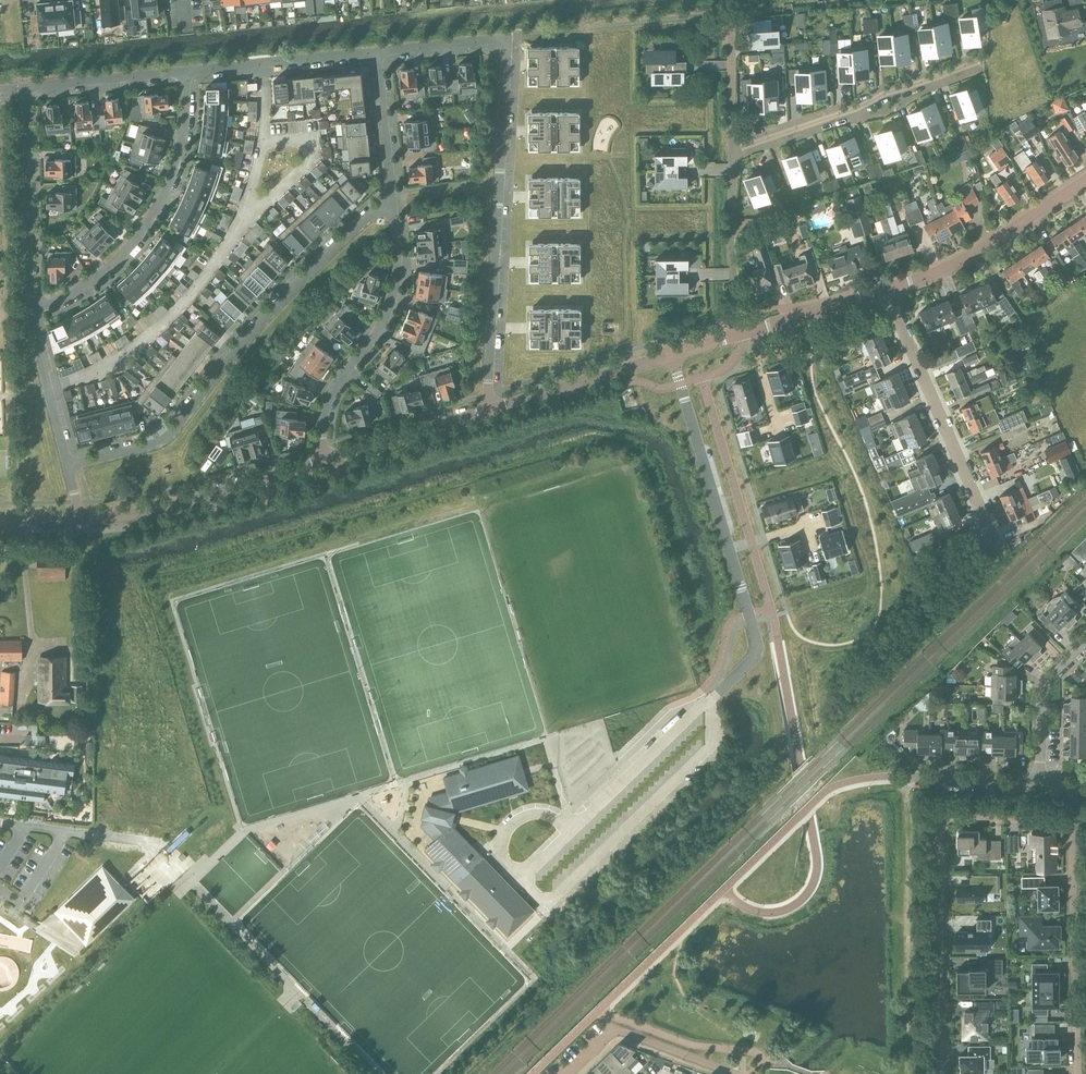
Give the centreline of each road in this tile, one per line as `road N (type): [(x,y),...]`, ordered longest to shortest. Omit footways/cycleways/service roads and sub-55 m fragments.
road 1 (residential): [(493,408),(506,38),(383,53)]
road 2 (residential): [(392,199),(311,272),(163,443),(69,468)]
road 3 (residential): [(183,72),(26,87),(30,310)]
road 4 (residential): [(940,1073),(942,820),(1067,822)]
road 5 (residential): [(183,72),(178,151),(149,221),(92,279),(30,310)]
road 6 (residential): [(327,461),(330,392),(392,298),(392,199)]
road 7 (residential): [(996,545),(886,289)]
road 8 (residential): [(732,149),(979,63)]
road 9 (tertiary): [(80,518),(174,506),(327,461)]
road 10 (residential): [(1067,822),(1077,1073)]
road 11 (tertiary): [(886,289),(965,259),(1085,180)]
road 12 (unclassified): [(728,548),(670,355)]
road 13 (residential): [(383,53),(183,72)]
road 14 (residential): [(740,1073),(611,1029),(565,1073)]
road 15 (residential): [(740,334),(732,149)]
road 16 (tertiary): [(493,408),(670,355)]
road 17 (unclassified): [(709,699),(757,651),(728,548)]
road 18 (tertiary): [(327,461),(493,408)]
road 19 (residential): [(30,310),(69,468)]
road 20 (residential): [(1040,784),(1043,687),(1085,642)]
road 21 (tertiary): [(740,334),(886,289)]
road 22 (residential): [(392,199),(383,53)]
road 23 (residential): [(1040,784),(904,775)]
road 24 (residential): [(732,149),(726,24)]

